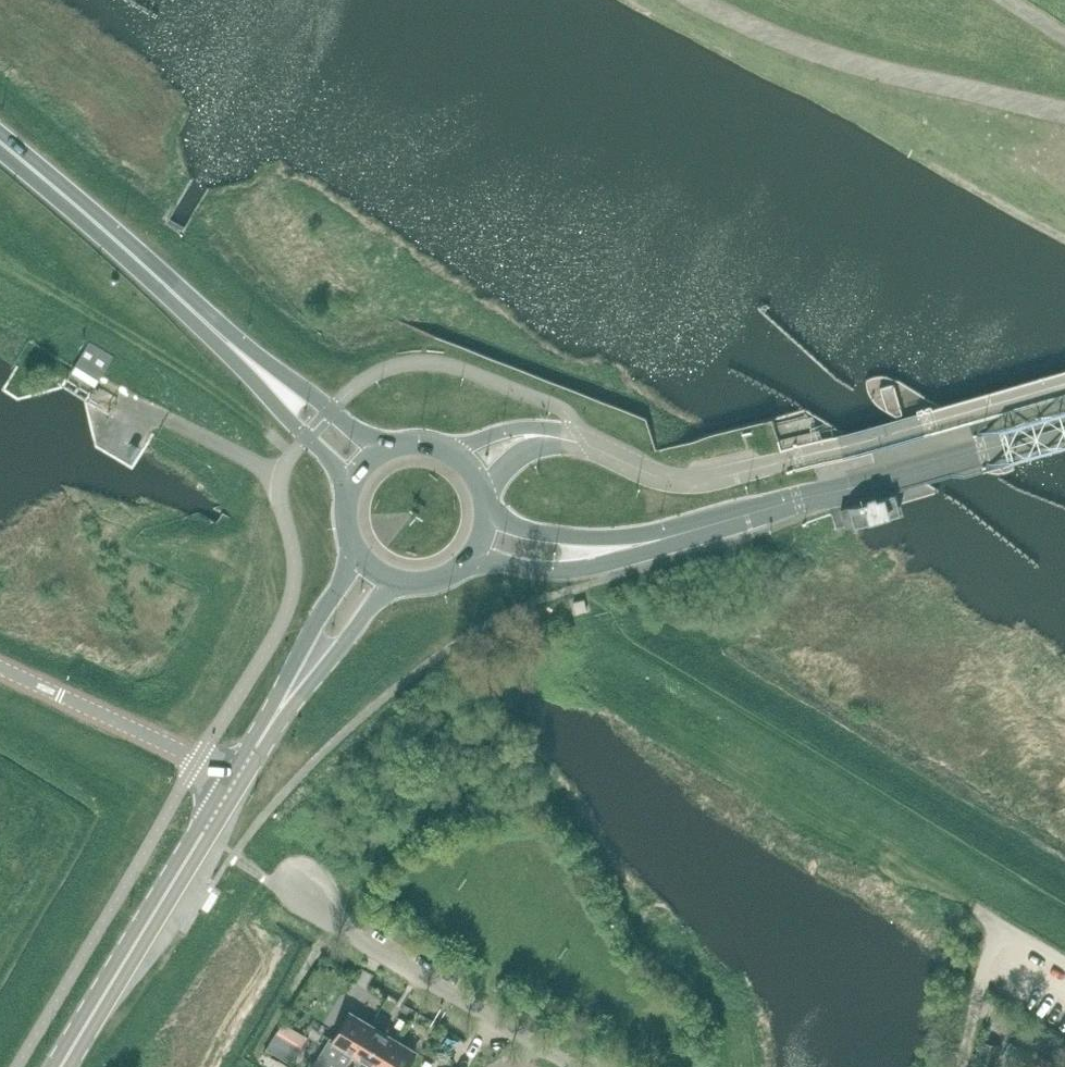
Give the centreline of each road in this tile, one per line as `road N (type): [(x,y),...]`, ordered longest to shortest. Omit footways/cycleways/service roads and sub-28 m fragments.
road 1 (primary): [(690,531),(1064,424)]
road 2 (primary): [(62,1066),(238,777)]
road 3 (residential): [(575,1066),(351,936),(294,888)]
road 4 (primary): [(223,336),(0,142)]
road 5 (unclassified): [(843,445),(686,482),(581,443)]
road 6 (unclassified): [(238,777),(0,667)]
road 7 (primary): [(356,546),(250,757)]
road 8 (primary): [(250,757),(401,580)]
road 9 (primary): [(466,561),(585,568),(690,531)]
road 10 (unclassified): [(843,445),(1064,380)]
road 11 (primary): [(690,531),(550,533),(487,508)]
road 12 (primary): [(393,446),(223,336)]
road 13 (primary): [(223,336),(351,489)]
road 14 (unclassified): [(581,443),(525,429),(457,454)]

